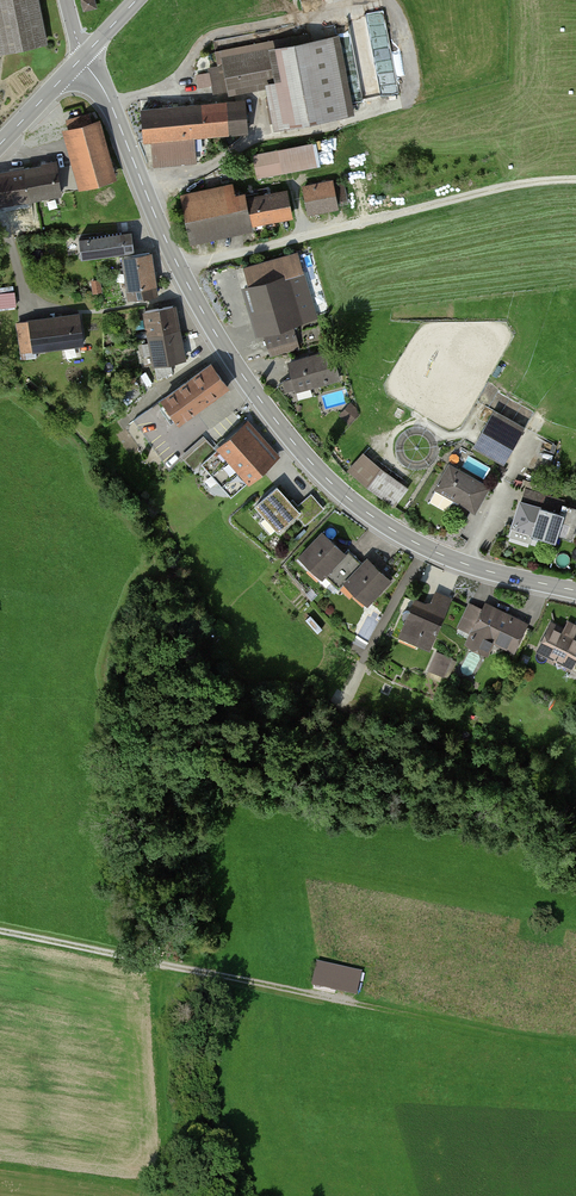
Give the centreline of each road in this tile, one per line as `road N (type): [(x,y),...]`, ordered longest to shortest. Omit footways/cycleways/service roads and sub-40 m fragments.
road 1 (tertiary): [(575,591),(425,548),(318,470),(255,394),(196,301),(83,56)]
road 2 (track): [(179,268),(504,187),(575,181)]
road 3 (track): [(0,930),(338,999)]
road 4 (tertiary): [(83,56),(0,144)]

